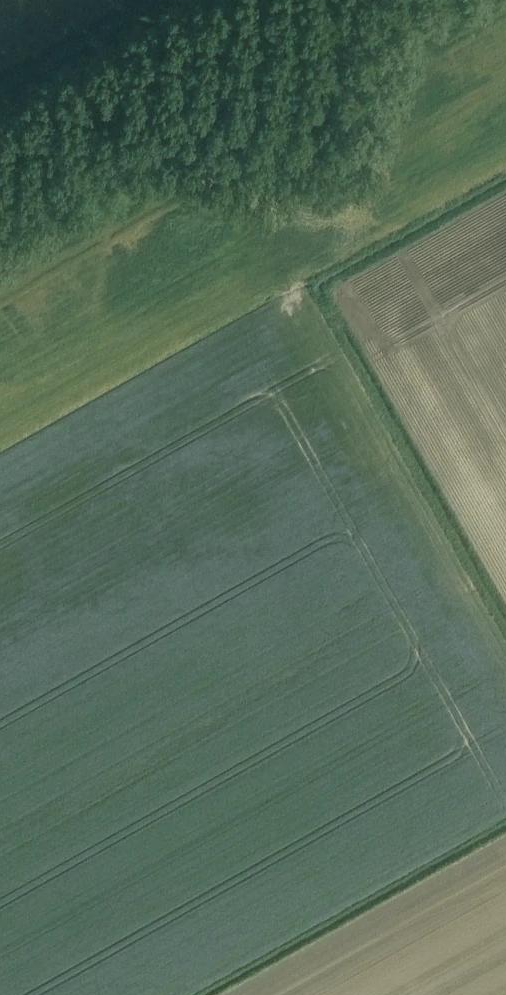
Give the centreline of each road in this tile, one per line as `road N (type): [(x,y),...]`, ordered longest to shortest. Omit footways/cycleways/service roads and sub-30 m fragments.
road 1 (track): [(0,93),(165,0)]

